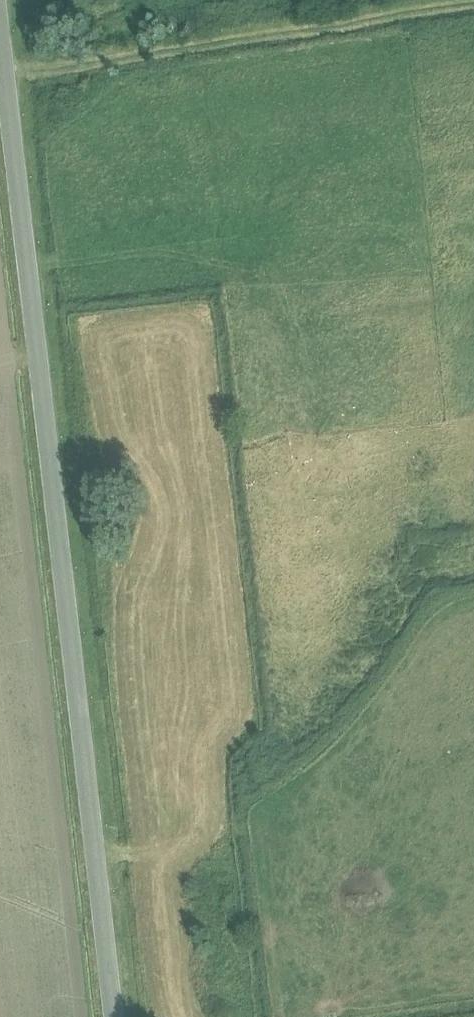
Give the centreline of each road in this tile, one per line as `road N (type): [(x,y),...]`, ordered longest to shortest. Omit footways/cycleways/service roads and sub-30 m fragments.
road 1 (tertiary): [(115,1016),(0,38)]

